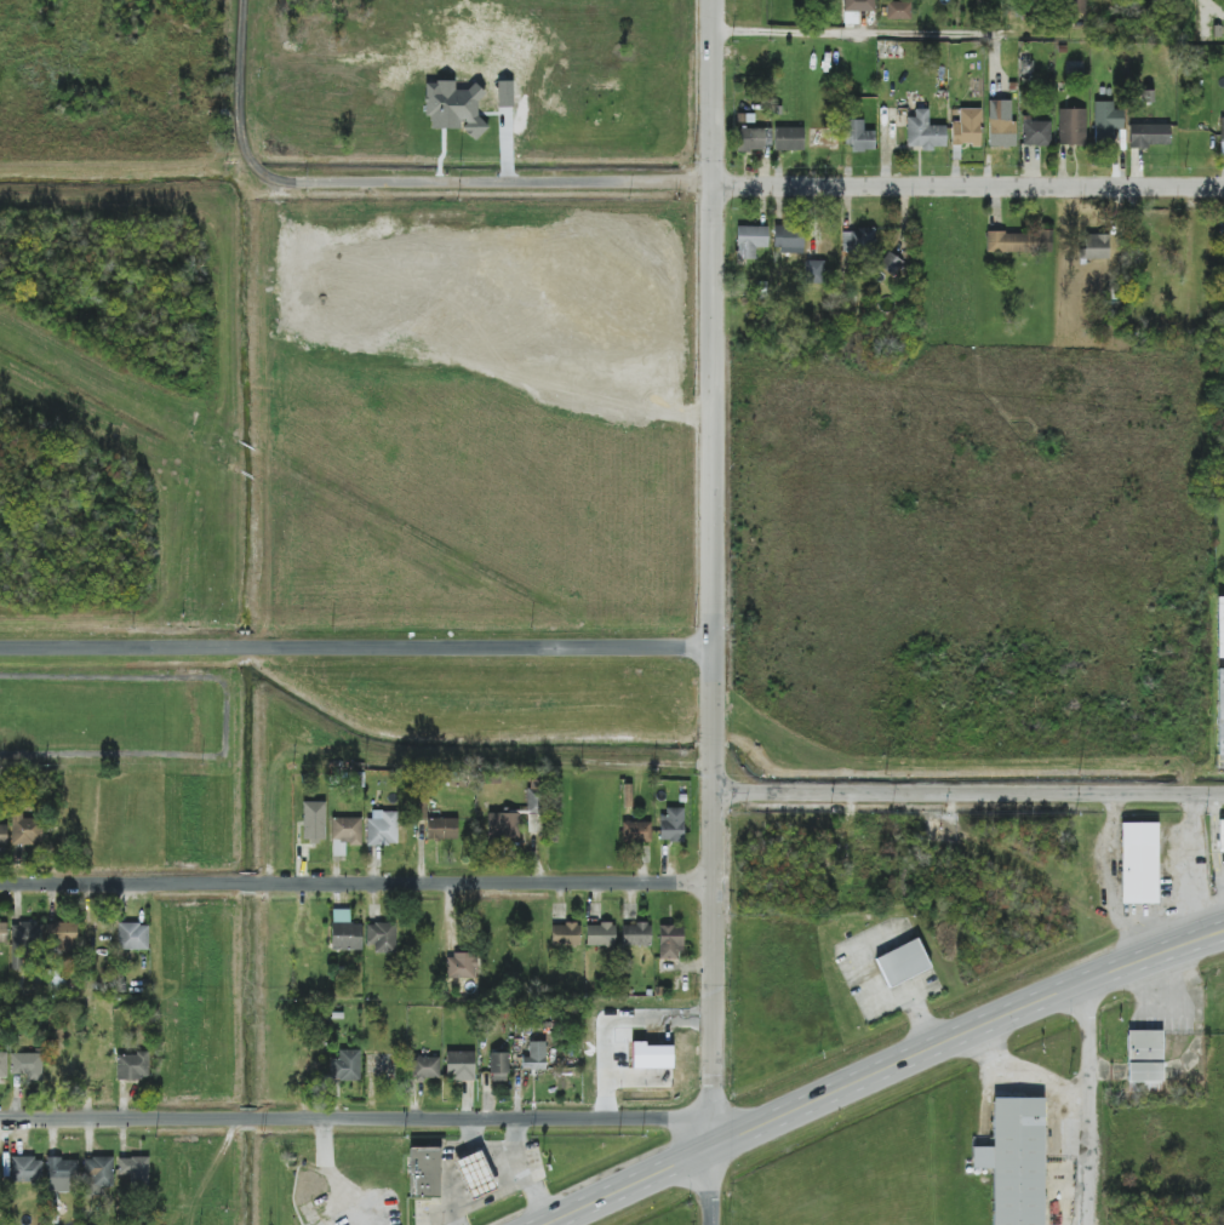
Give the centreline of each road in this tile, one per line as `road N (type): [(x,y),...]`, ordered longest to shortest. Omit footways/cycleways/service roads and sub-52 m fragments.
road 1 (residential): [(1223,186),(286,181)]
road 2 (residential): [(719,791),(716,0)]
road 3 (secondary): [(1223,932),(763,1123),(545,1224)]
road 4 (residential): [(721,1120),(0,1119)]
road 5 (residential): [(721,647),(0,647)]
road 6 (residential): [(717,882),(0,881)]
road 7 (residential): [(1223,794),(719,791)]
road 8 (residential): [(719,1224),(719,791)]
road 9 (residential): [(716,32),(1057,35)]
road 10 (residential): [(0,1003),(151,1004),(176,995),(225,923),(240,881)]
road 11 (residential): [(1089,983),(1082,1224)]
road 12 (residential): [(286,181),(252,165),(239,102),(244,0)]
road 13 (residential): [(170,1224),(231,1143),(236,1120)]

